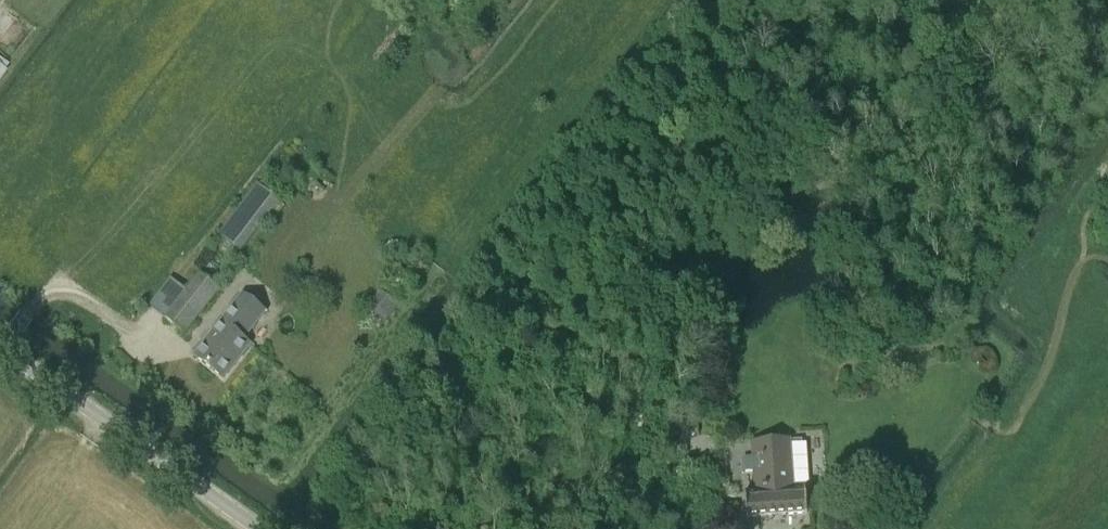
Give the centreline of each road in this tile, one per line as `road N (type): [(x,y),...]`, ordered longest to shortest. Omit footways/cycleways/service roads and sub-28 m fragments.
road 1 (tertiary): [(258,528),(0,347)]
road 2 (track): [(940,528),(1012,423)]

